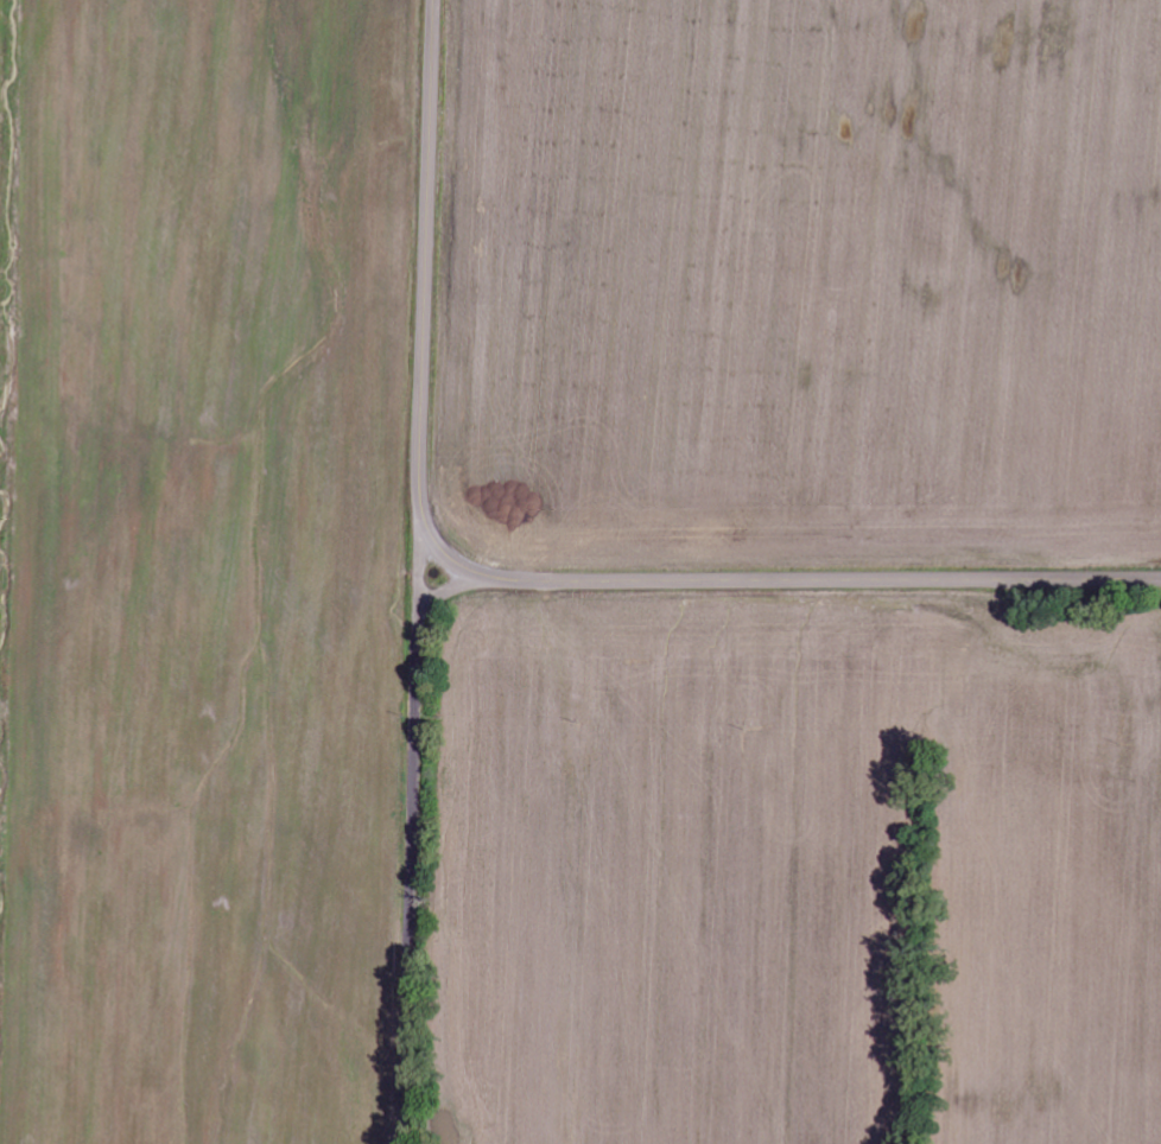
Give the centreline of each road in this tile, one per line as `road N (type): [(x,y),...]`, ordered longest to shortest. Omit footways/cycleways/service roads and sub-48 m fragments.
road 1 (secondary): [(1160,578),(522,581),(451,560),(420,504),(434,0)]
road 2 (residential): [(394,1143),(393,980),(419,625),(442,599),(496,578)]

